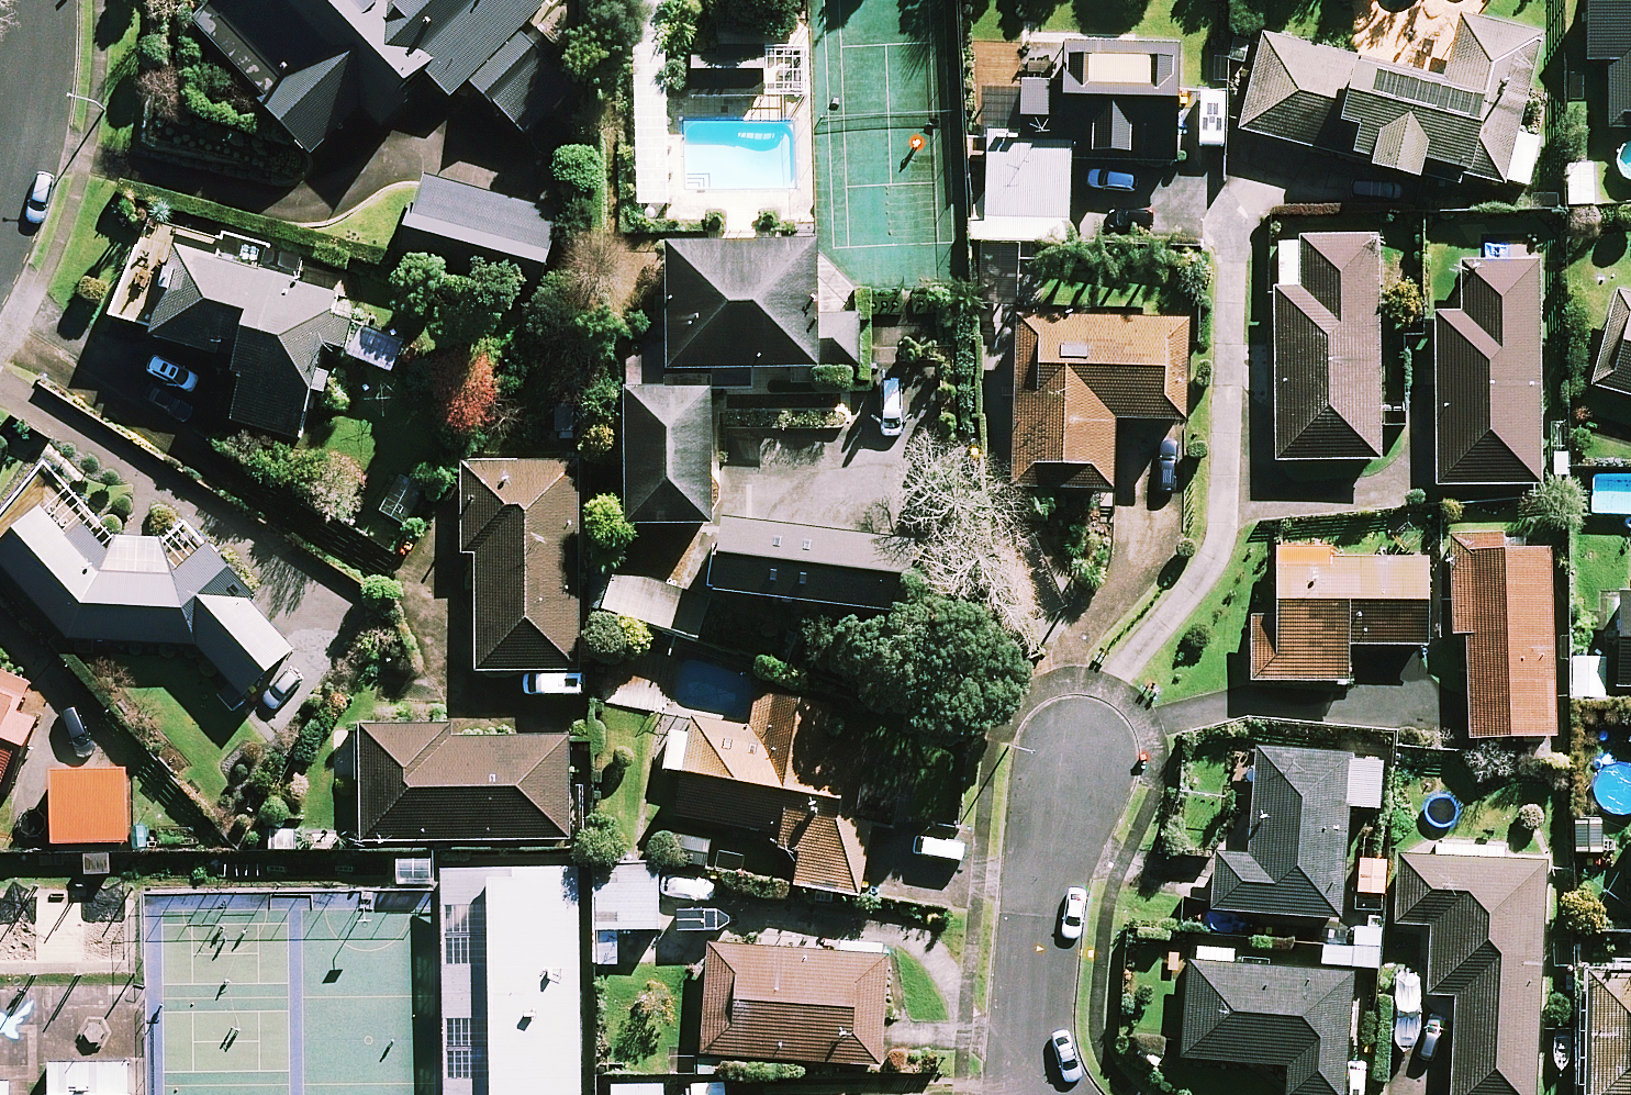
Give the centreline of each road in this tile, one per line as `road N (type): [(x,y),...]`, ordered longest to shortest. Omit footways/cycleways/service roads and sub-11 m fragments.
road 1 (residential): [(1063,778),(1034,1094)]
road 2 (residential): [(0,221),(38,142),(38,0)]

